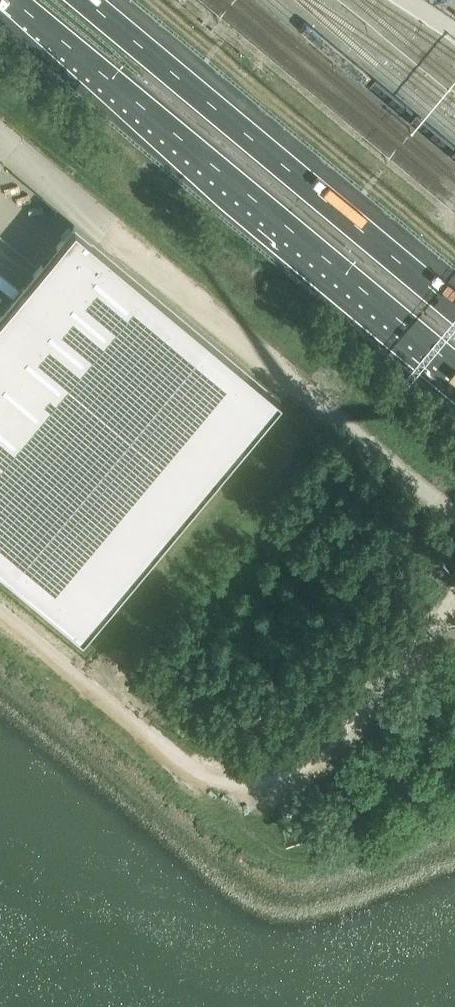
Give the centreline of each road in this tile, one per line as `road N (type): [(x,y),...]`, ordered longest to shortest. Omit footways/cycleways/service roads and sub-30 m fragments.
road 1 (motorway): [(13,0),(454,366)]
road 2 (motorway): [(454,307),(81,0)]
road 3 (unclassified): [(308,392),(0,133)]

